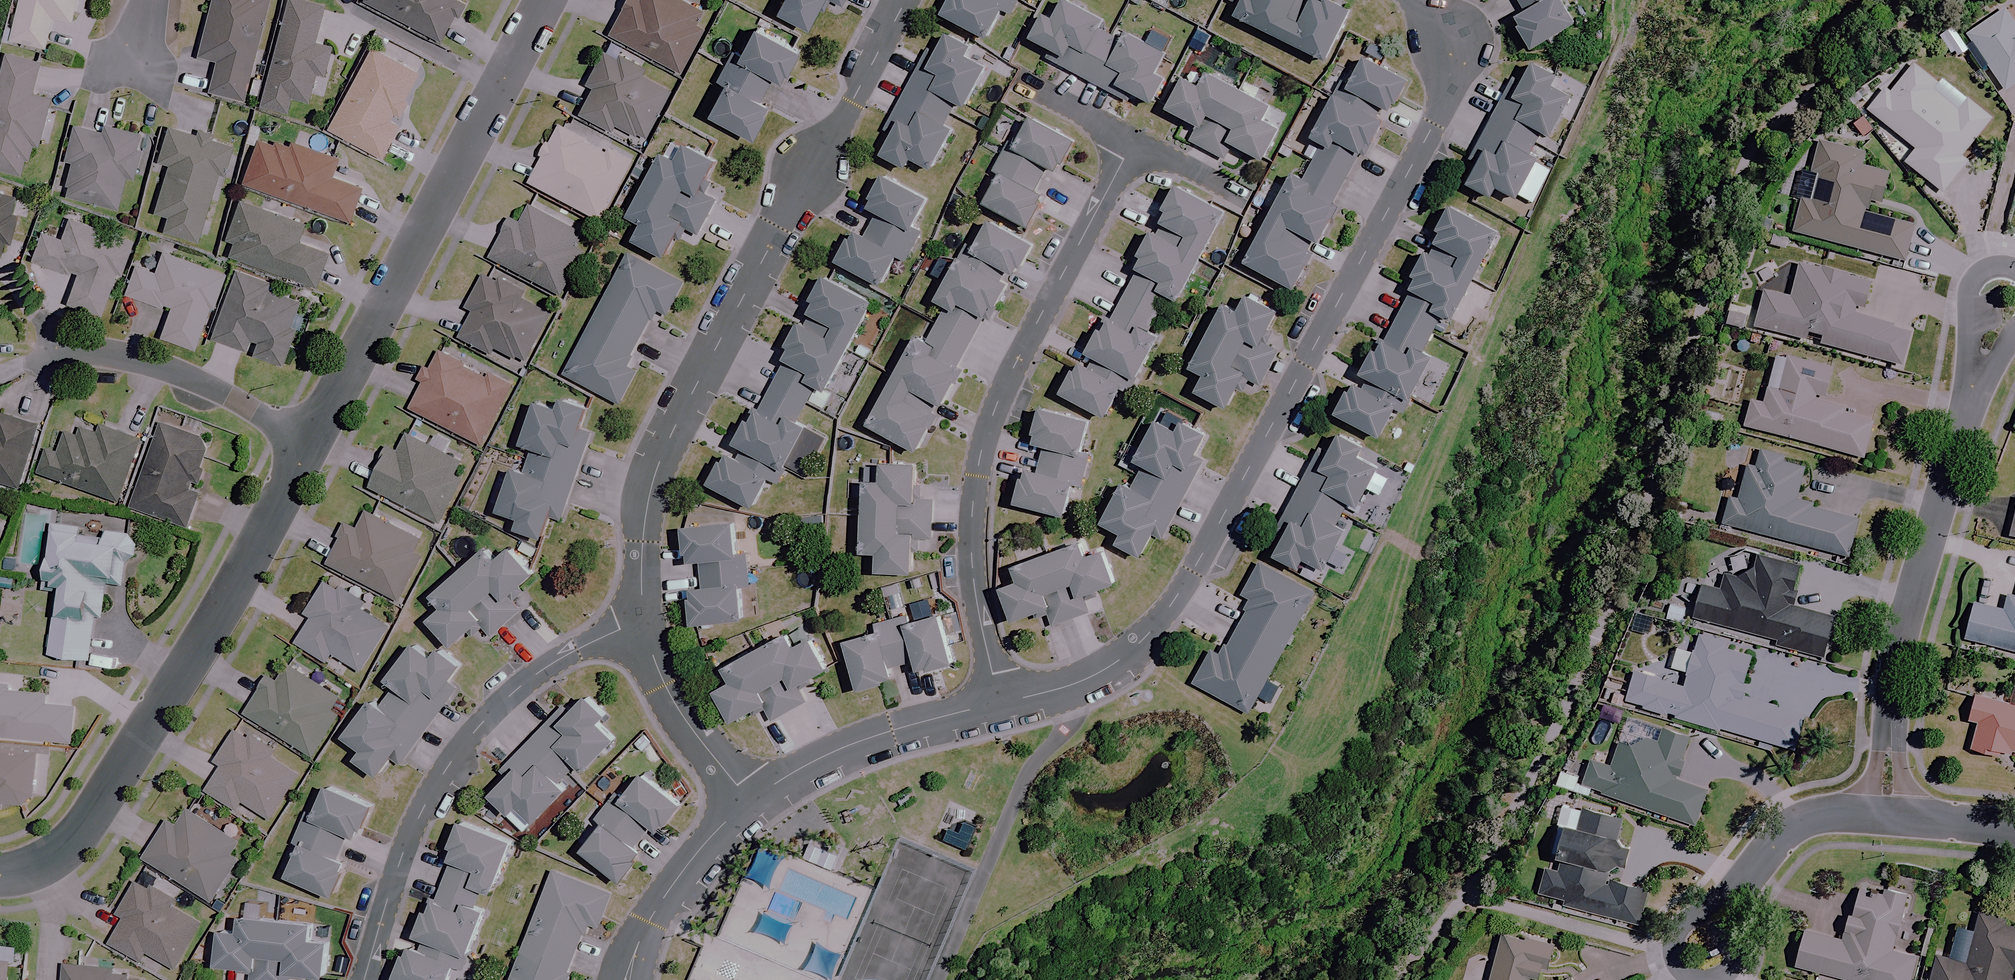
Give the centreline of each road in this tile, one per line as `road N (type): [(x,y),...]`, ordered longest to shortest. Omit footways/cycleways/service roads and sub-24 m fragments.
road 1 (residential): [(997,703),(1095,675),(1147,638),(1176,600),(1442,108),(1454,48),(1407,0)]
road 2 (residential): [(643,624),(643,513),(672,430),(906,0)]
road 3 (residential): [(997,703),(970,578),(981,448),(1014,364),(1133,143)]
road 4 (residential): [(0,875),(38,867),(91,818),(207,636),(311,443)]
road 5 (residential): [(311,443),(544,0)]
road 6 (residential): [(364,979),(400,859),(446,769),(542,670),(643,624)]
road 7 (residential): [(1975,387),(1920,534),(1894,645),(1888,815)]
road 8 (residential): [(750,801),(836,751),(997,703)]
road 9 (residential): [(68,344),(184,377),(311,443)]
road 10 (residential): [(628,979),(664,897),(750,801)]
road 11 (residential): [(1757,859),(1670,940),(1672,961),(1689,975),(1717,975),(1738,959)]
road 12 (residential): [(750,801),(669,695),(643,624)]
road 13 (residential): [(1757,859),(1776,833),(1802,819),(1888,815)]
road 14 (residential): [(1009,77),(1133,143)]
road 15 (residential): [(1133,143),(1252,204)]
road 16 (residential): [(1888,815),(2014,831)]

